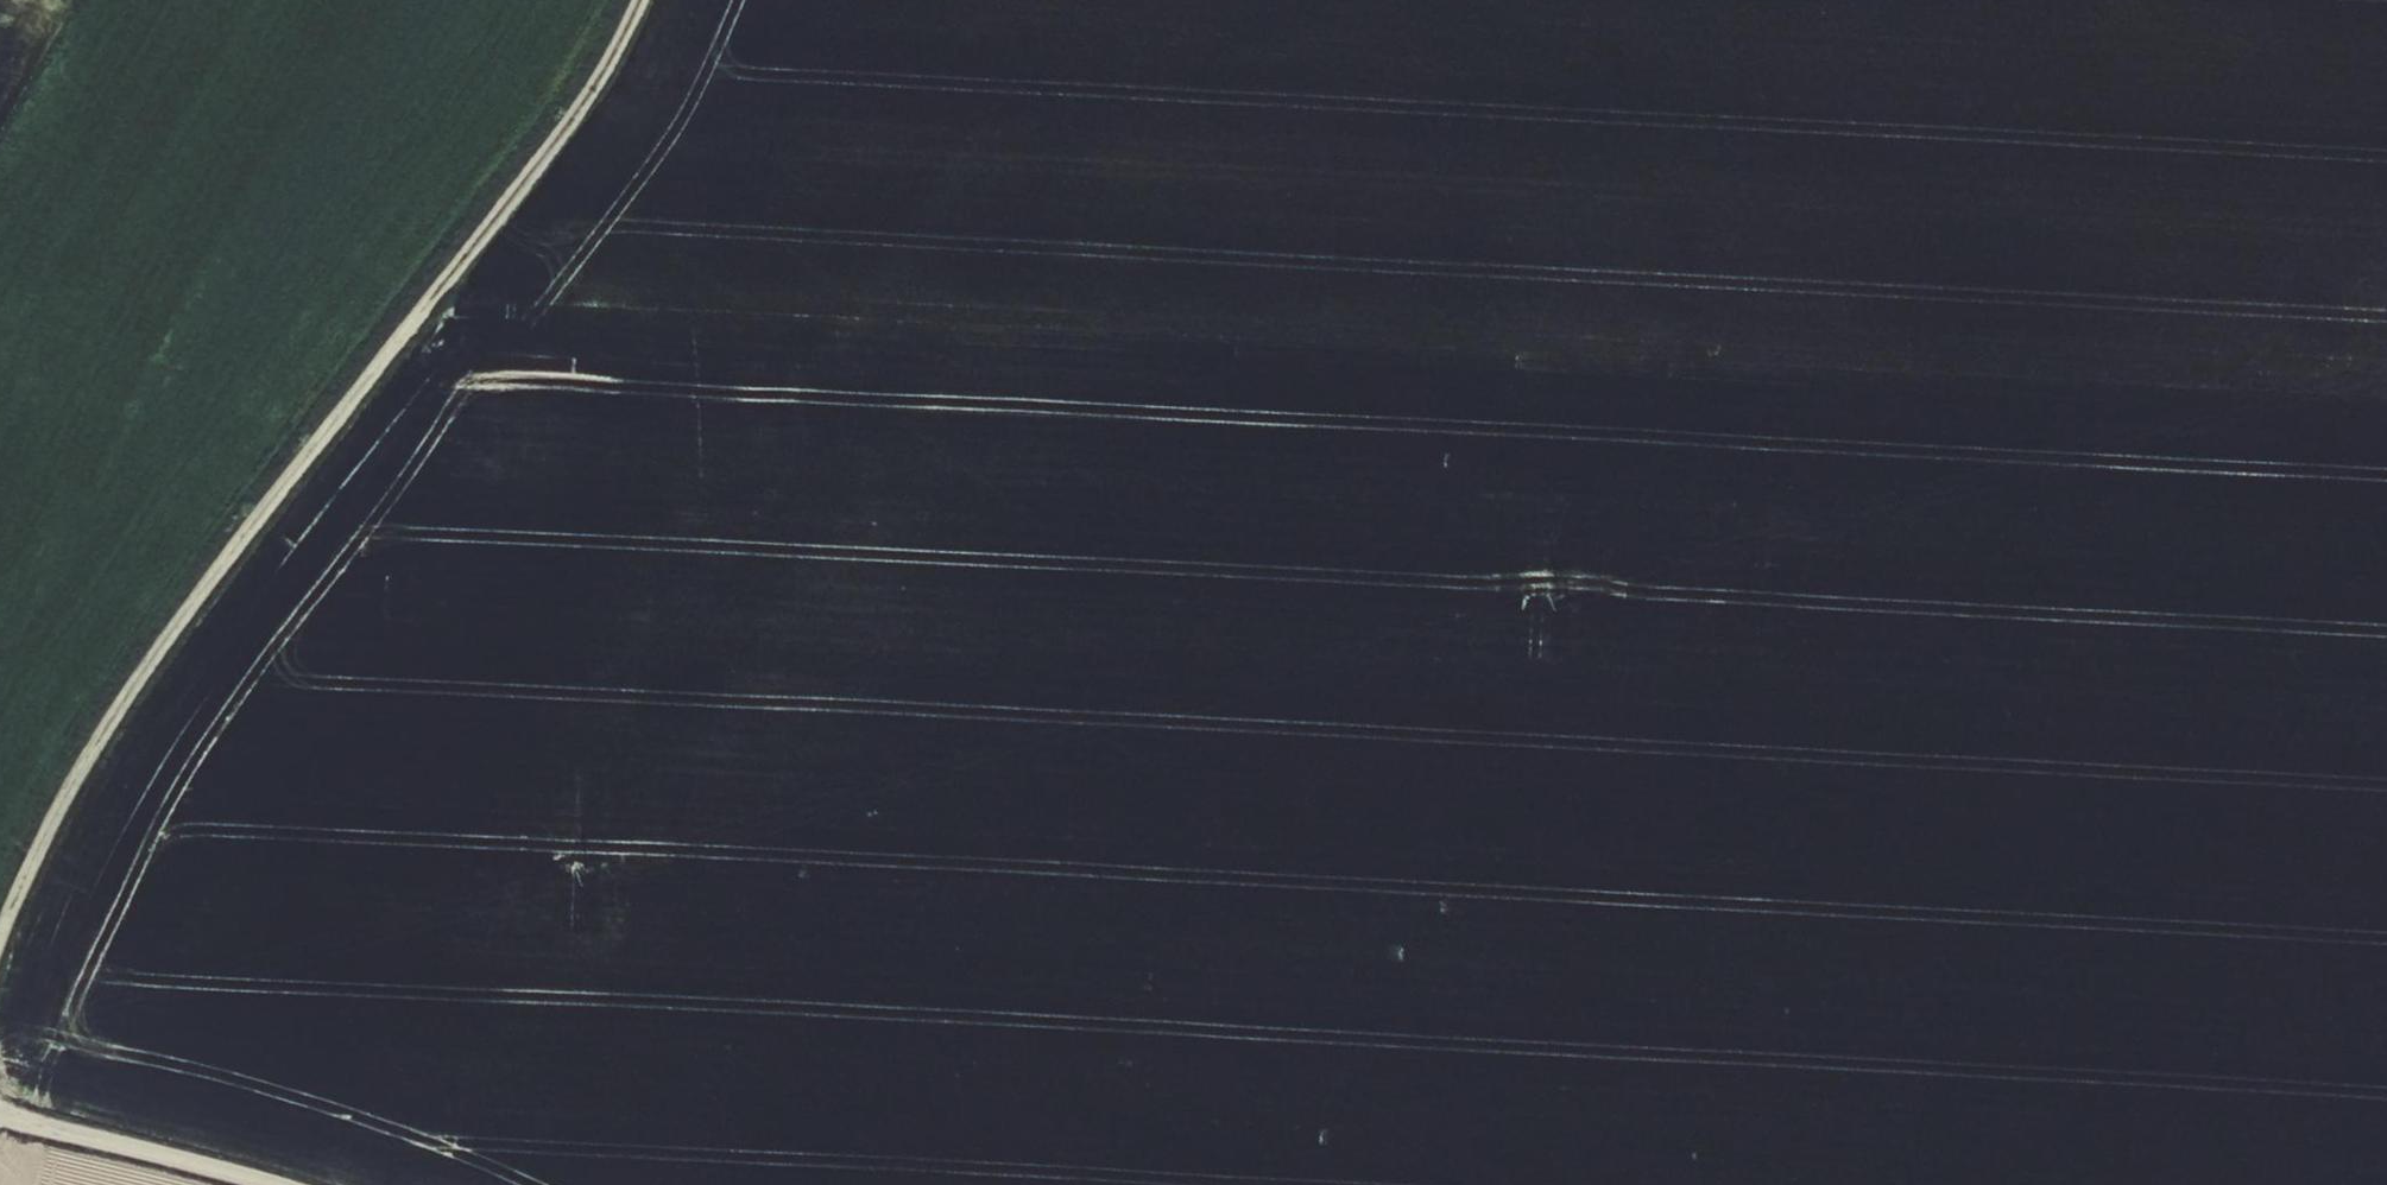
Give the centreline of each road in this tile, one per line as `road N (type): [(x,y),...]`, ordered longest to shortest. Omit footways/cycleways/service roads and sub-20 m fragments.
road 1 (track): [(207,1184),(0,1132)]

